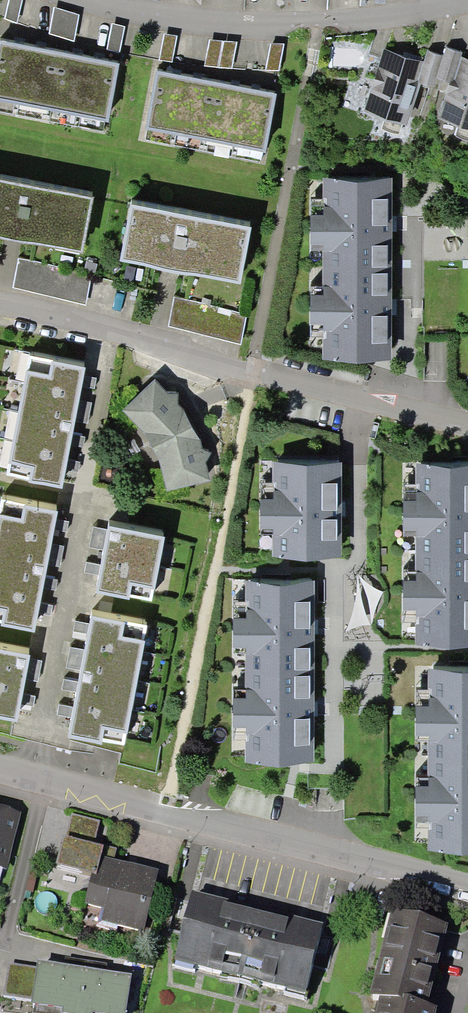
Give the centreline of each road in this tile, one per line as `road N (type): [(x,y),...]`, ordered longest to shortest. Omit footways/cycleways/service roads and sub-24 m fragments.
road 1 (track): [(156,808),(254,379),(315,26)]
road 2 (residential): [(0,769),(467,890)]
road 3 (residential): [(467,427),(254,379),(0,307)]
road 4 (residential): [(467,2),(398,21),(201,27),(87,0)]

